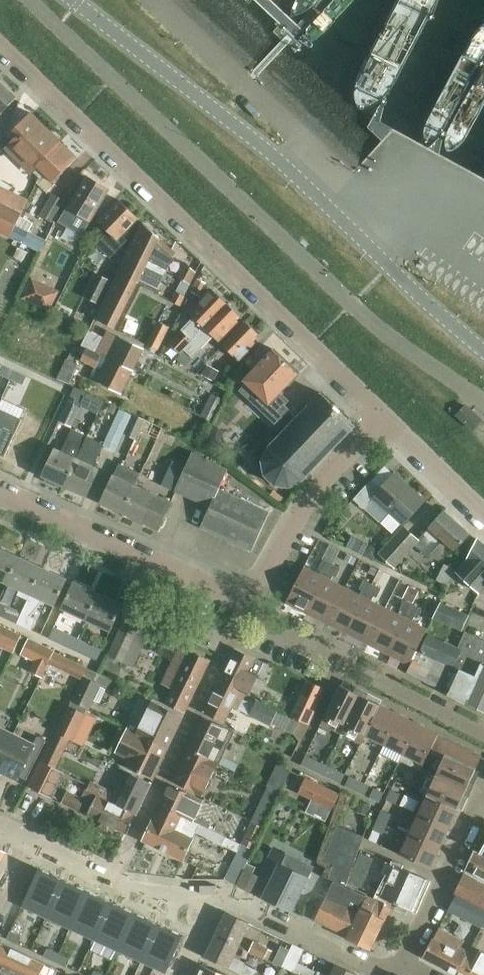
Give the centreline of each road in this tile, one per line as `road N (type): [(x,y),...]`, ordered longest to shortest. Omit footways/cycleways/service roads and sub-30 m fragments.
road 1 (residential): [(382,418),(0,45)]
road 2 (tertiary): [(331,213),(73,0)]
road 3 (residential): [(113,881),(247,608)]
road 4 (residential): [(331,213),(306,138),(158,0)]
road 5 (residential): [(247,608),(0,490)]
road 6 (residential): [(247,608),(312,489),(382,418)]
road 7 (tertiary): [(483,348),(331,213)]
road 8 (residential): [(483,785),(398,965)]
road 9 (residential): [(391,974),(217,897)]
road 10 (residential): [(483,514),(382,418)]
road 11 (residential): [(483,731),(376,678)]

